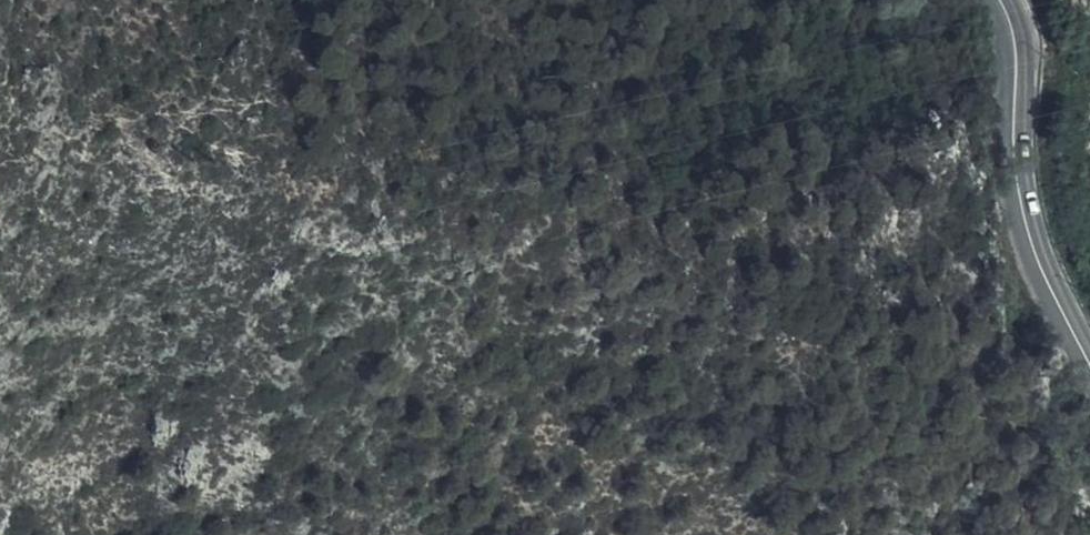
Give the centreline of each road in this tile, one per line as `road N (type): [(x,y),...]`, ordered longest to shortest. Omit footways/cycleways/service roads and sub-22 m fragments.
road 1 (tertiary): [(1005,0),(1015,23),(1024,193),(1041,251),(1089,351)]

